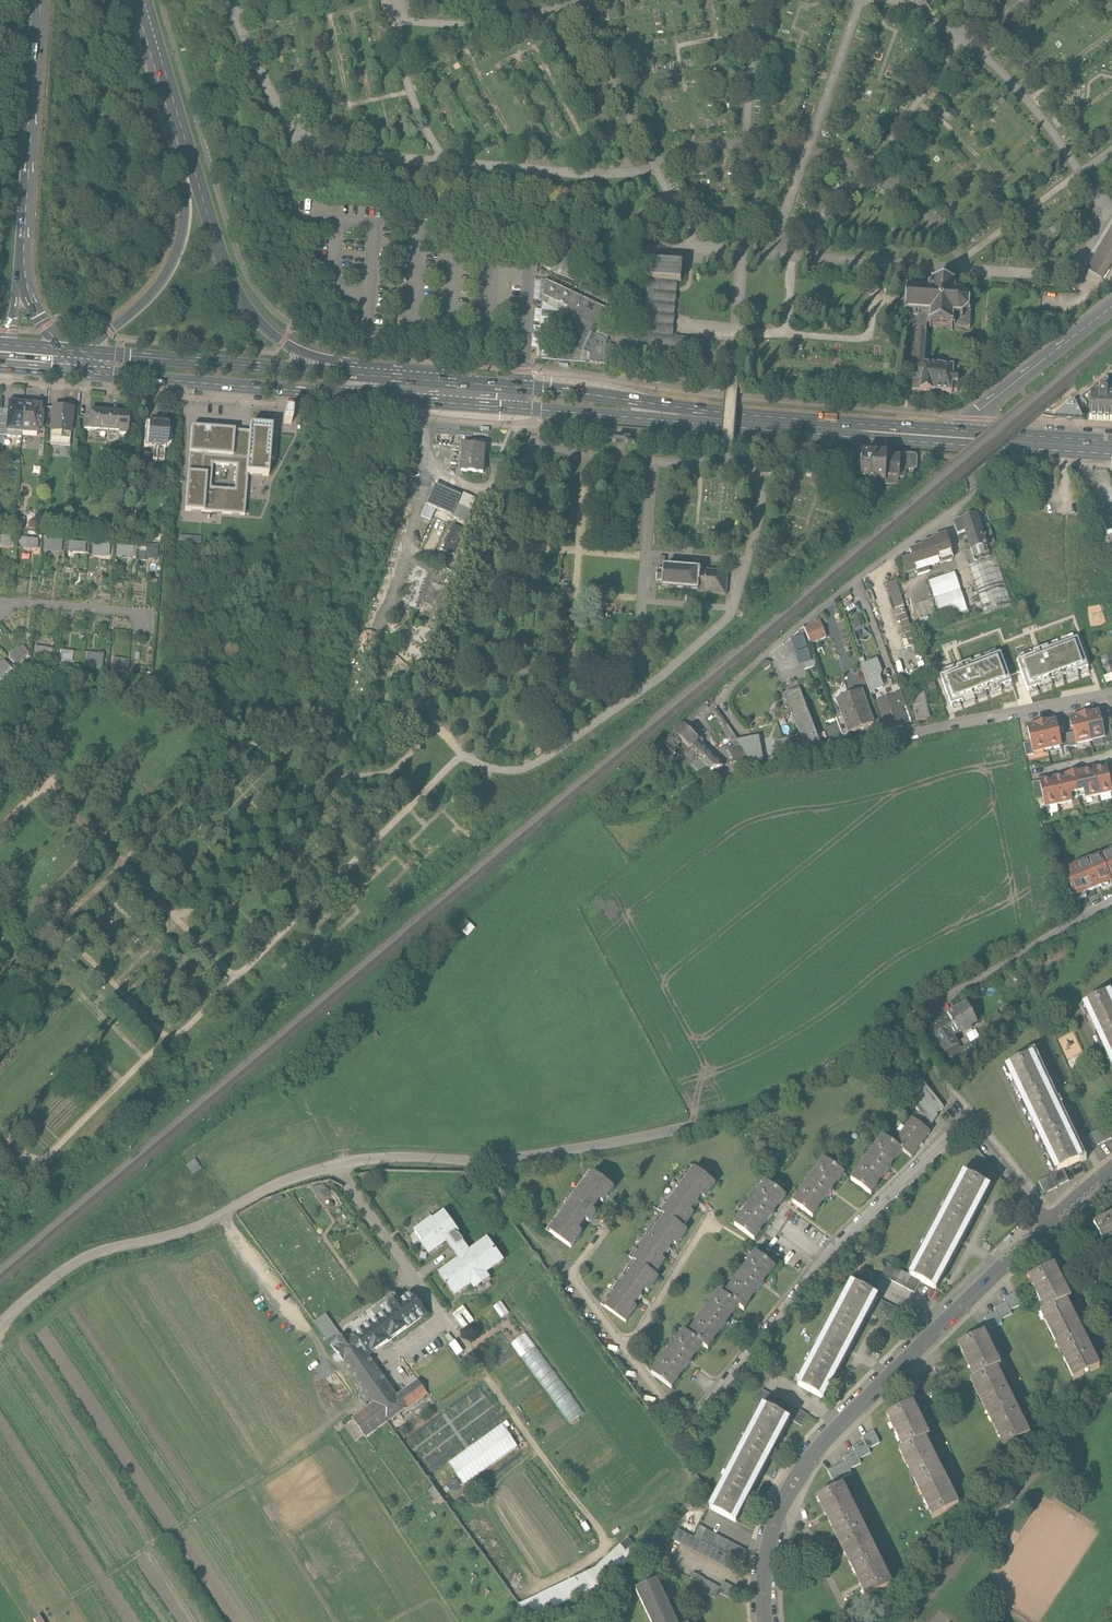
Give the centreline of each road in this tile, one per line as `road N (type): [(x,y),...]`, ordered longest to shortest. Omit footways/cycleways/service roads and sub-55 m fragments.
road 1 (unclassified): [(1111,900),(859,1048),(734,1110),(530,1154),(336,1164),(270,1186),(189,1229),(91,1255),(0,1322)]
road 2 (residential): [(1049,1218),(964,1106),(697,1410),(676,1411),(627,1349)]
road 3 (residential): [(767,1621),(765,1573),(775,1524),(821,1444),(1049,1218)]
road 4 (residential): [(683,789),(732,767),(1111,694)]
road 5 (trunk): [(425,379),(308,354),(254,315),(224,271),(167,92)]
road 6 (primary): [(73,358),(118,376),(303,391),(426,397),(464,390)]
road 7 (primary): [(425,379),(73,358)]
road 8 (trunk): [(73,358),(141,304),(179,244),(183,184),(167,92)]
road 9 (track): [(443,1316),(604,1536)]
road 10 (trunk): [(41,0),(23,261)]
road 11 (primary): [(522,395),(538,409),(737,427),(775,419)]
road 12 (primary): [(775,419),(739,408),(539,389),(522,395)]
road 13 (residential): [(1111,307),(958,428)]
road 14 (primary): [(864,427),(896,438),(1046,440)]
road 15 (residential): [(627,1349),(710,1219)]
road 16 (residential): [(627,1349),(569,1273),(605,1229)]

